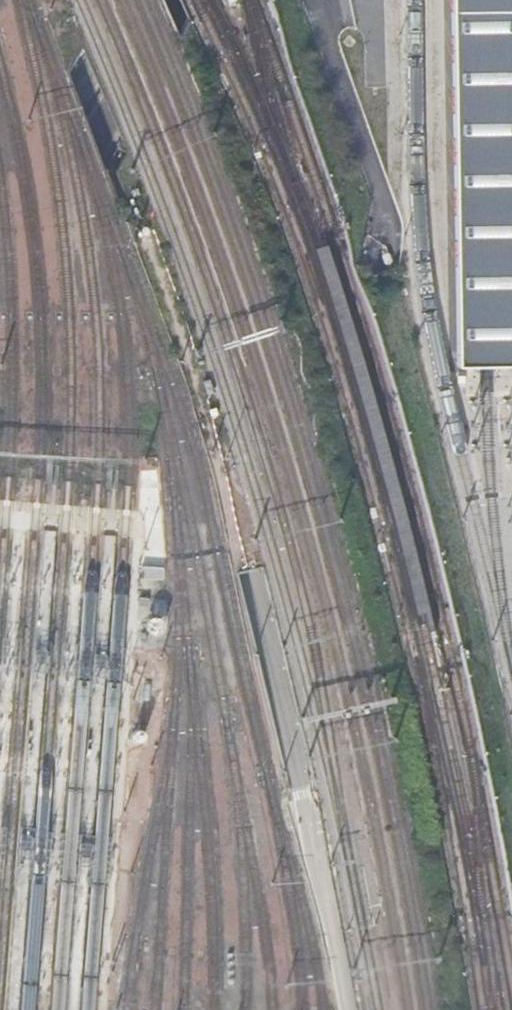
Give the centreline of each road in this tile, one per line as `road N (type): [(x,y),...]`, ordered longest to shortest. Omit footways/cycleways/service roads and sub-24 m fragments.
road 1 (secondary): [(0,261),(110,108),(172,0)]

